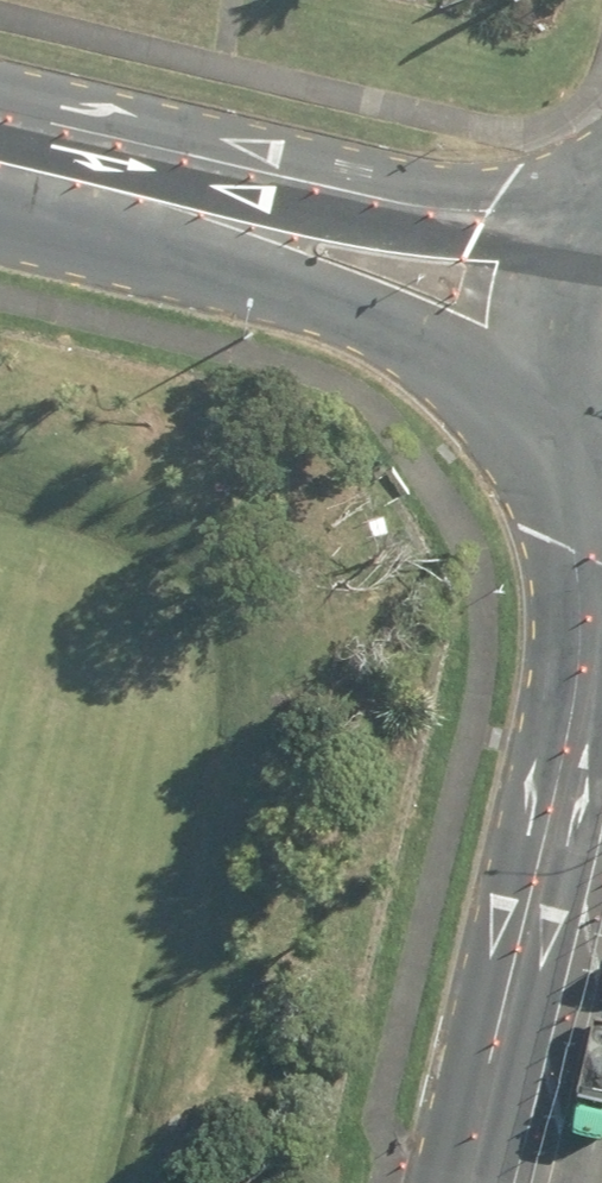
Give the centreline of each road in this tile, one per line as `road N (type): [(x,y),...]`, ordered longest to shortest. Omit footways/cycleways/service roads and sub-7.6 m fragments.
road 1 (secondary): [(585,946),(551,828),(578,693),(586,451)]
road 2 (secondary): [(540,380),(90,177)]
road 3 (secondary): [(90,177),(265,183),(484,218),(578,212)]
road 4 (secondary): [(528,1182),(585,946)]
road 5 (secondary): [(540,380),(539,301),(551,256),(578,212)]

